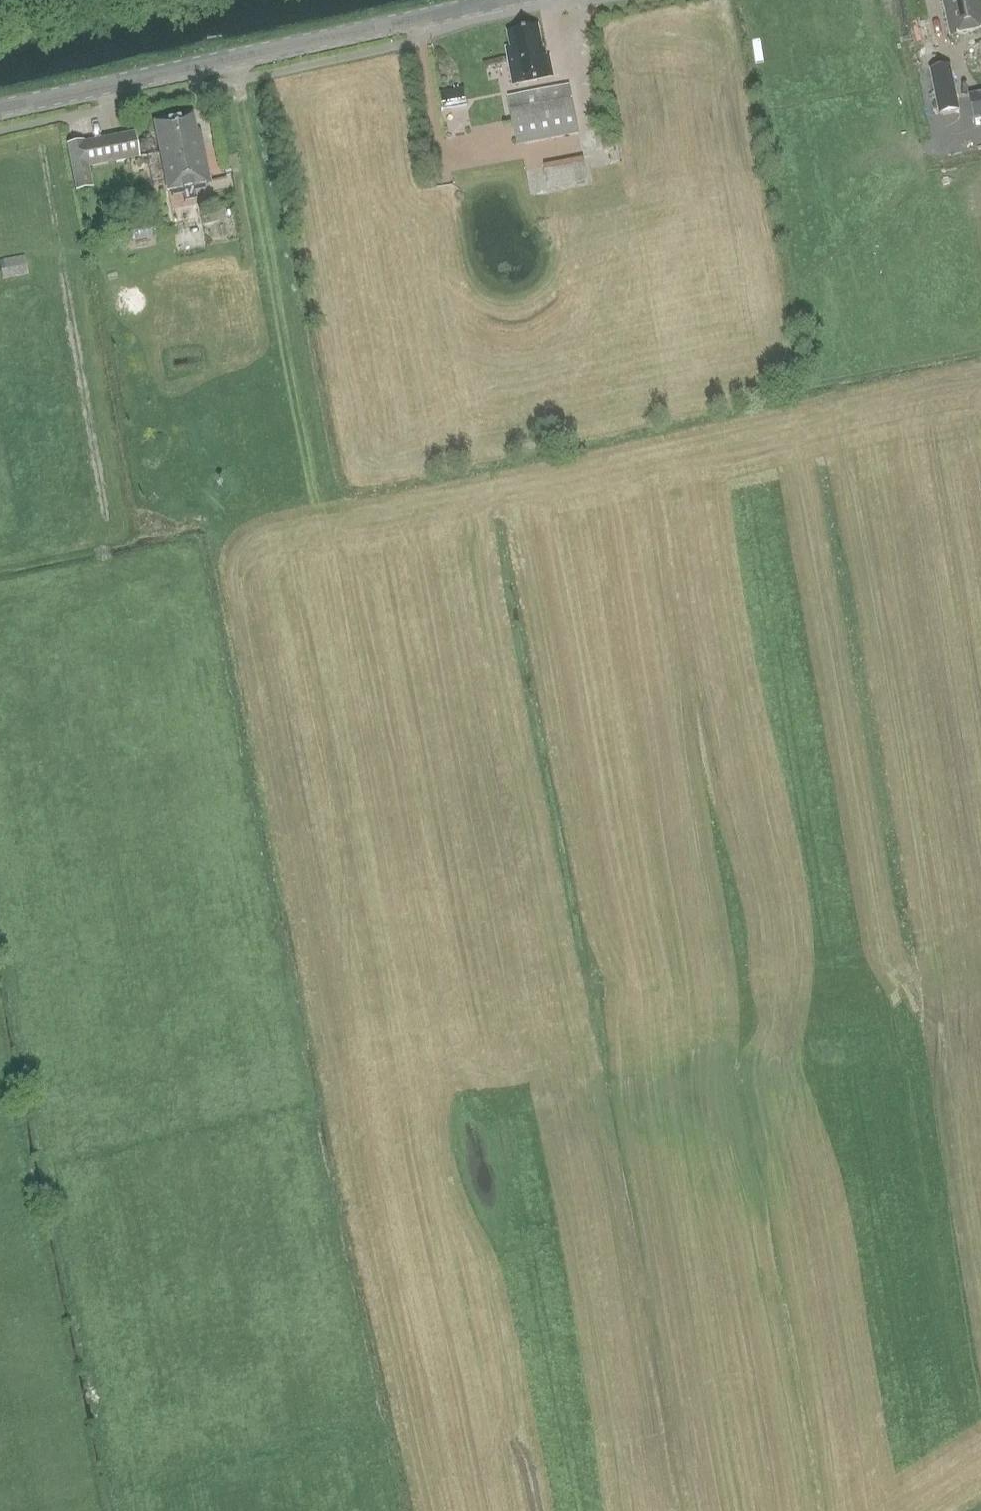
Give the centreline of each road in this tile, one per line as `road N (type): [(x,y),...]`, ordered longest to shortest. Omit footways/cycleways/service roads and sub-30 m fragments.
road 1 (tertiary): [(0,107),(510,0)]

